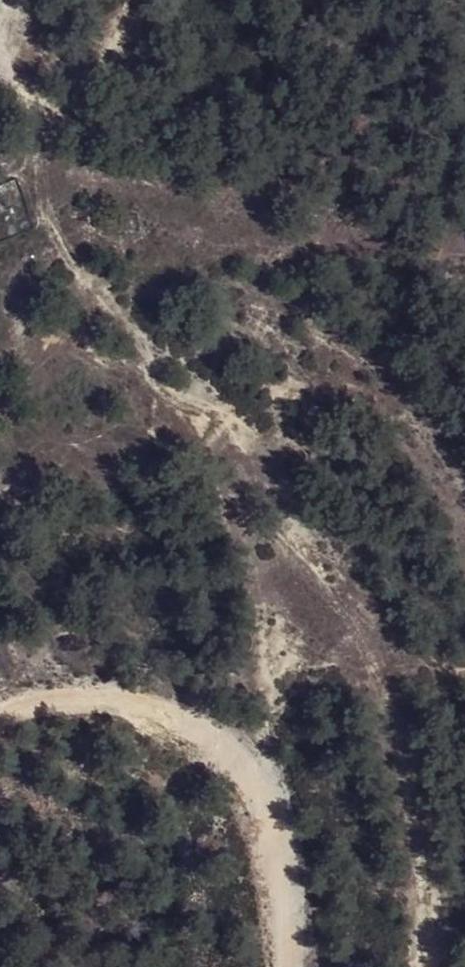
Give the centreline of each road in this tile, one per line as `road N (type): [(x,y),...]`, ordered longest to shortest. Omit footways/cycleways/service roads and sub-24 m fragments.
road 1 (track): [(284,966),(270,817),(222,756),(160,716),(77,705),(0,721)]

